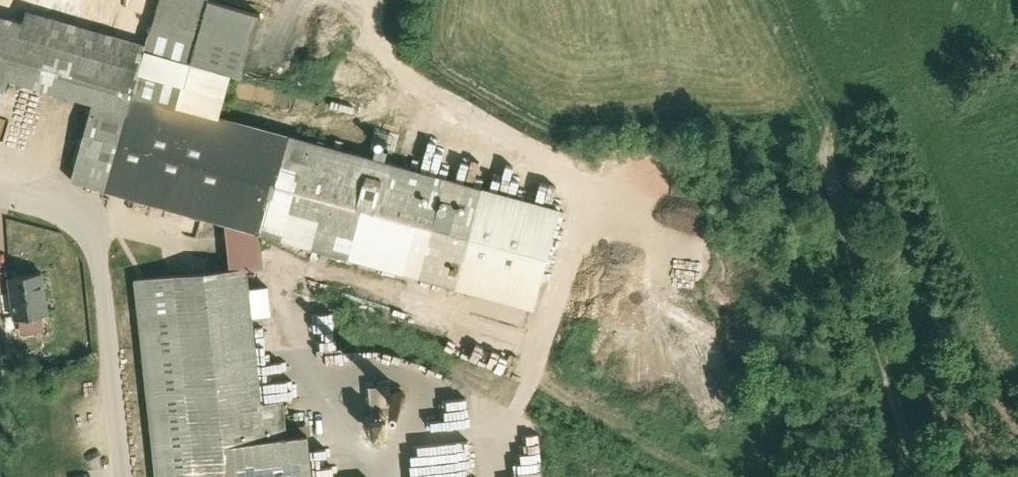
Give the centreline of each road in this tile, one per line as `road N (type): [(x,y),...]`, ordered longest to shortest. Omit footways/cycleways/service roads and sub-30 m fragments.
road 1 (track): [(96,240),(125,229),(245,248),(474,322),(528,346),(539,383),(703,476)]
road 2 (track): [(814,104),(831,126),(833,184),(923,476)]

